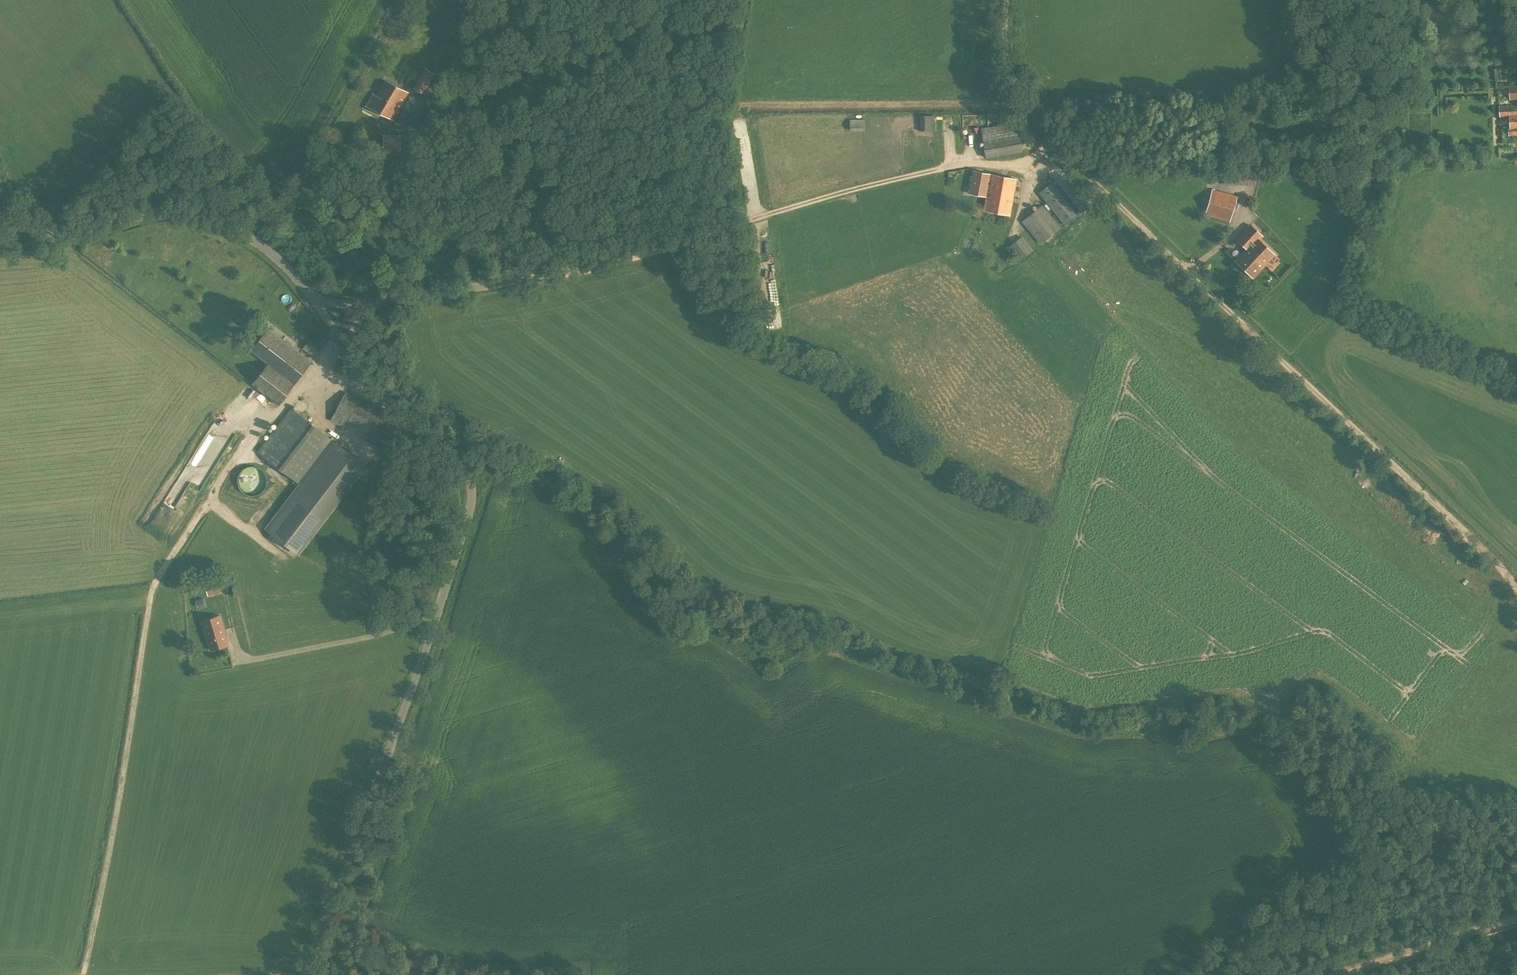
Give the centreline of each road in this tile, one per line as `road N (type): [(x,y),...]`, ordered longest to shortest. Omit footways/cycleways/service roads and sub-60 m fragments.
road 1 (track): [(1516,577),(1056,143),(1005,58),(1006,0)]
road 2 (tertiary): [(308,974),(470,503),(468,478),(452,454),(375,384),(349,347)]
road 3 (track): [(1056,143),(1016,163),(942,168),(576,273),(526,277)]
road 4 (tertiary): [(370,301),(507,284),(542,259),(556,212),(570,0)]
road 5 (tertiary): [(317,303),(262,244),(187,214),(42,236),(0,234)]
road 6 (track): [(736,102),(1024,96)]
road 7 (track): [(1516,921),(1356,974)]

